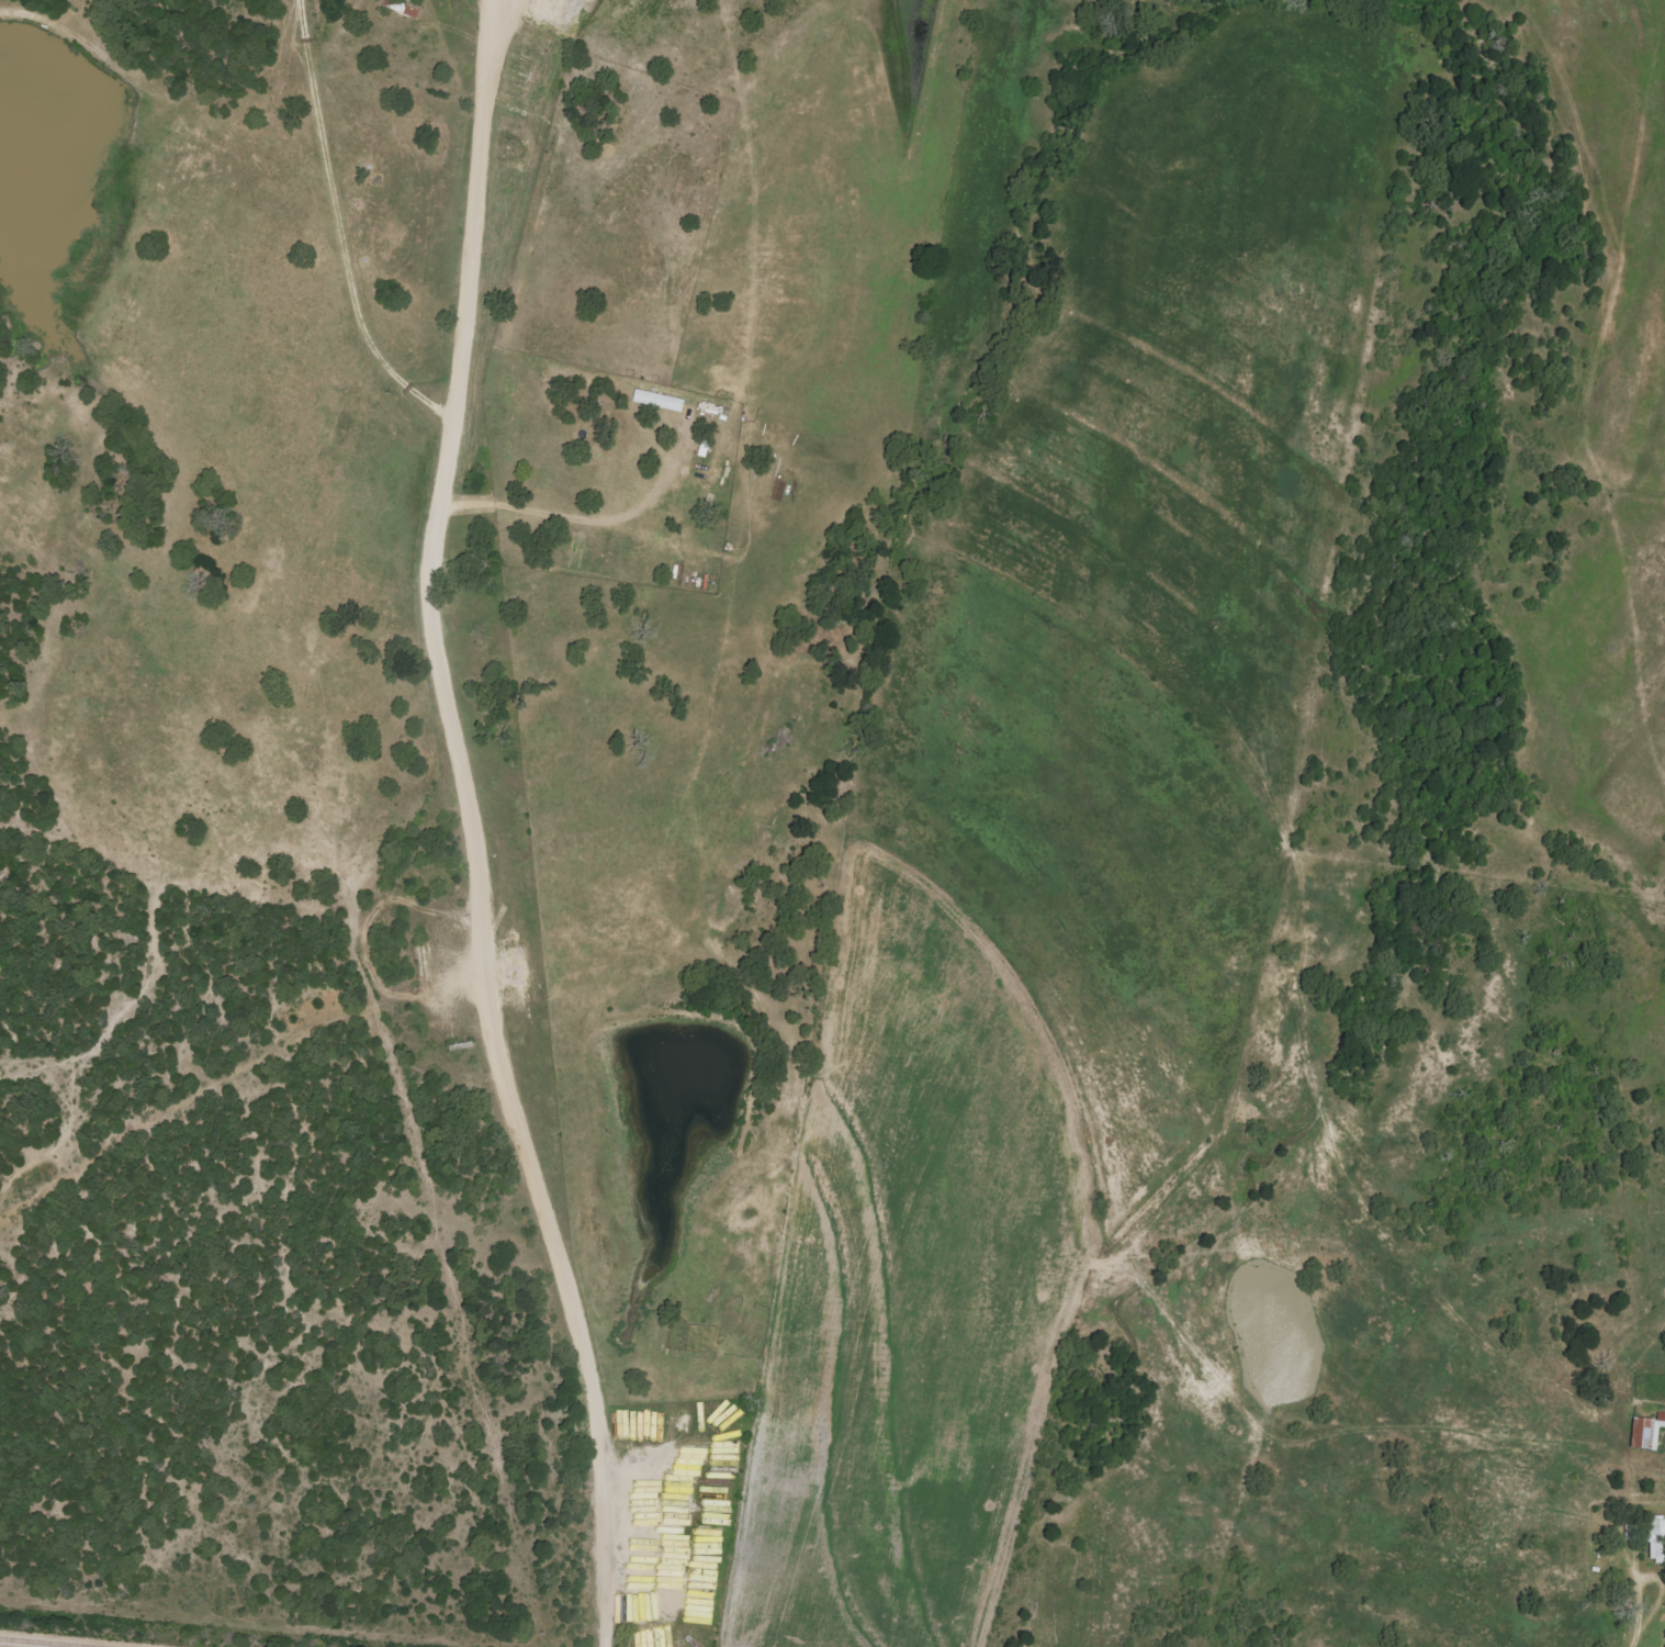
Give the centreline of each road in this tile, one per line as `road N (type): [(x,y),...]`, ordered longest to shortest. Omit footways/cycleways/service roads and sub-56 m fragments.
road 1 (residential): [(602,1646),(600,1392),(513,1132),(488,978),(479,833),(432,604),(487,74),(503,0)]

